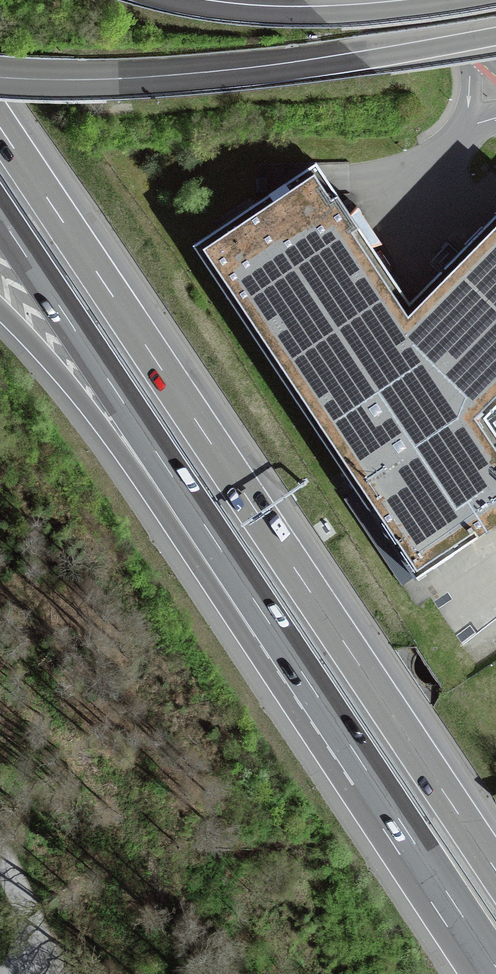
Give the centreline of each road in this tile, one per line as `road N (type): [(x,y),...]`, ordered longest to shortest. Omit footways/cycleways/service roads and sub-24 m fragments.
road 1 (motorway): [(495,871),(0,127)]
road 2 (trunk): [(0,86),(239,78),(495,37)]
road 3 (motorway): [(0,217),(272,627)]
road 4 (motorway): [(0,310),(83,401),(178,535),(272,627)]
road 5 (motorway): [(272,627),(495,967)]
road 6 (trunk): [(474,0),(320,17),(161,0)]
road 7 (residential): [(0,859),(56,973)]

